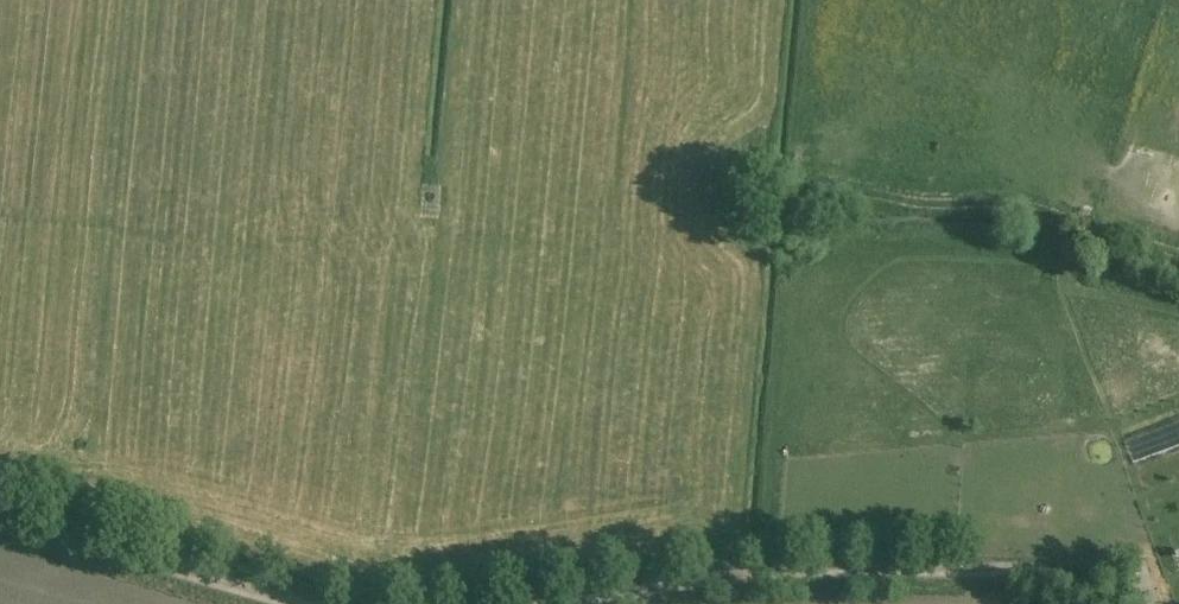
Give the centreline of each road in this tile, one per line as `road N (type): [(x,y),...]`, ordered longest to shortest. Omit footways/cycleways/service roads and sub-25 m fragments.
road 1 (track): [(1098,603),(1062,579),(1008,568),(594,603)]
road 2 (track): [(292,603),(0,527)]

